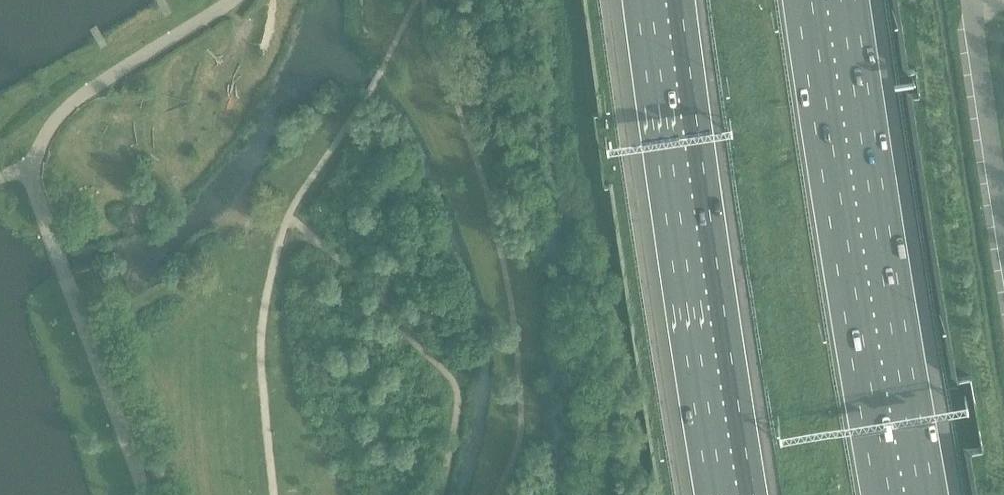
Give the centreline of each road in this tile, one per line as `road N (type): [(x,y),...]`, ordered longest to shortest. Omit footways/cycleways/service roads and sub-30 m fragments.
road 1 (motorway): [(891,494),(813,0)]
road 2 (motorway): [(682,0),(754,494)]
road 3 (unclassified): [(1003,198),(973,0)]

